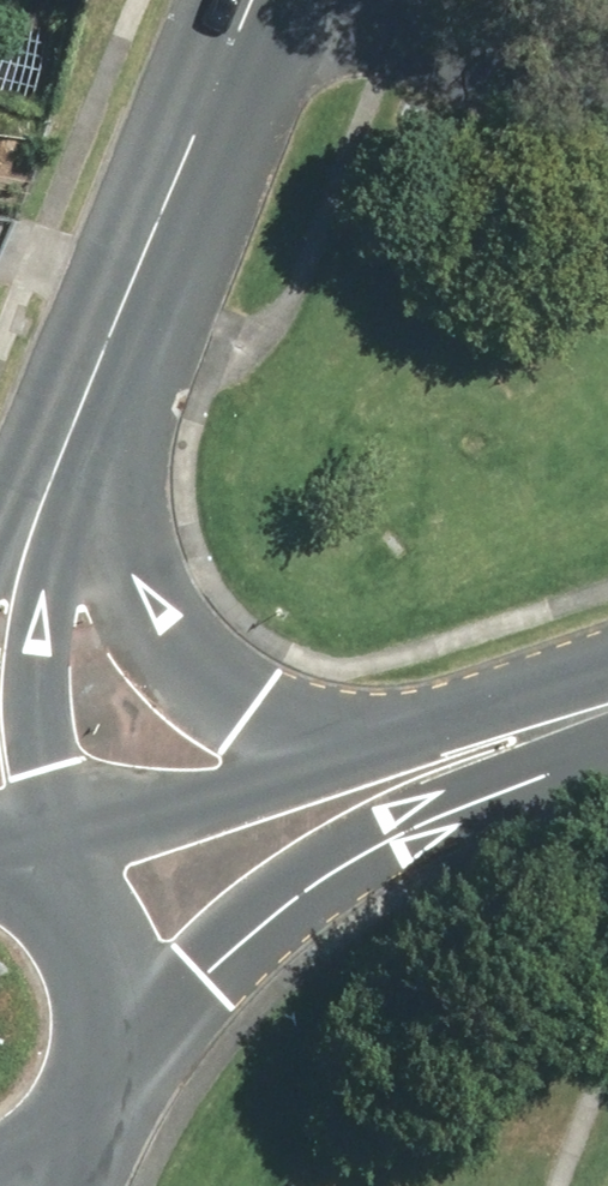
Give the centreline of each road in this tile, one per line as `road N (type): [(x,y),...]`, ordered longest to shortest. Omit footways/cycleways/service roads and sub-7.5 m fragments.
road 1 (tertiary): [(399,774),(202,911),(84,1076)]
road 2 (secondary): [(79,495),(137,600),(217,681),(262,711),(399,774)]
road 3 (secondary): [(79,495),(37,657),(21,886)]
road 4 (tertiary): [(26,889),(124,866),(399,774)]
road 5 (secondary): [(104,355),(257,0)]
road 6 (tertiary): [(399,774),(607,708)]
road 7 (secondary): [(26,889),(53,912),(88,972),(95,1007),(84,1076)]
road 8 (secondary): [(0,520),(14,485),(104,355)]
road 9 (secondary): [(104,355),(79,495)]

